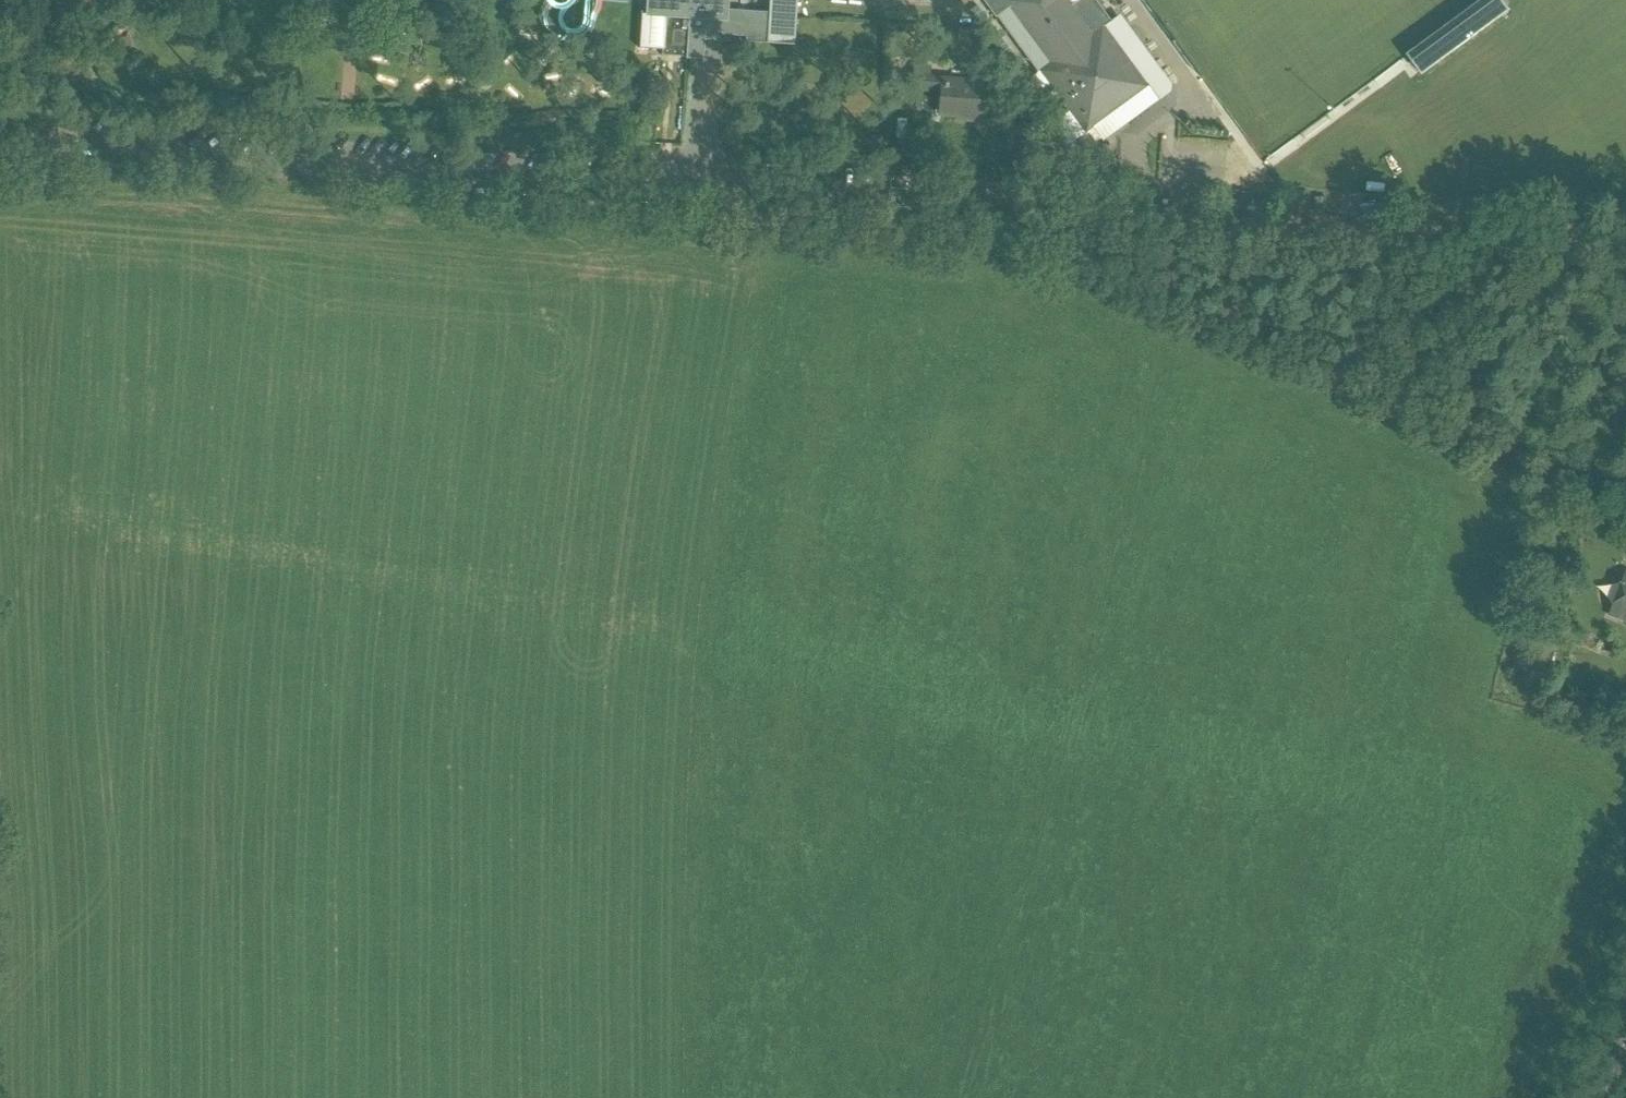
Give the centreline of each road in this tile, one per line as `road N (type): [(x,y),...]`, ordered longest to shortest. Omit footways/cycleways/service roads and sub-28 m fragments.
road 1 (unclassified): [(0,149),(1625,254)]

